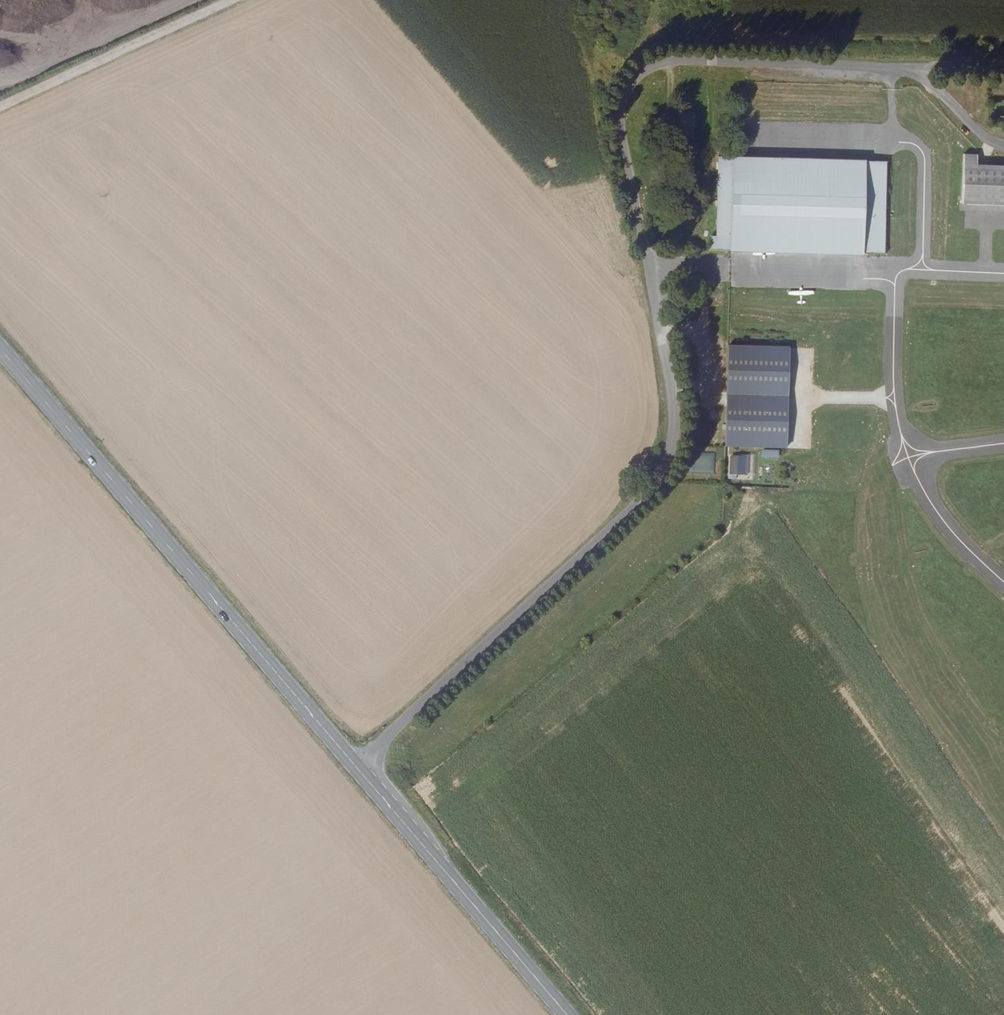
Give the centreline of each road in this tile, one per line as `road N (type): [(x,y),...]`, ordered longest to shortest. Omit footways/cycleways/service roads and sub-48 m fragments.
road 1 (unclassified): [(358,766),(642,498),(667,460),(674,411),(624,131),(625,98),(643,69),(677,60),(1003,70)]
road 2 (primary): [(358,766),(0,347)]
road 3 (primary): [(569,1014),(358,766)]
road 4 (track): [(0,114),(242,0)]

